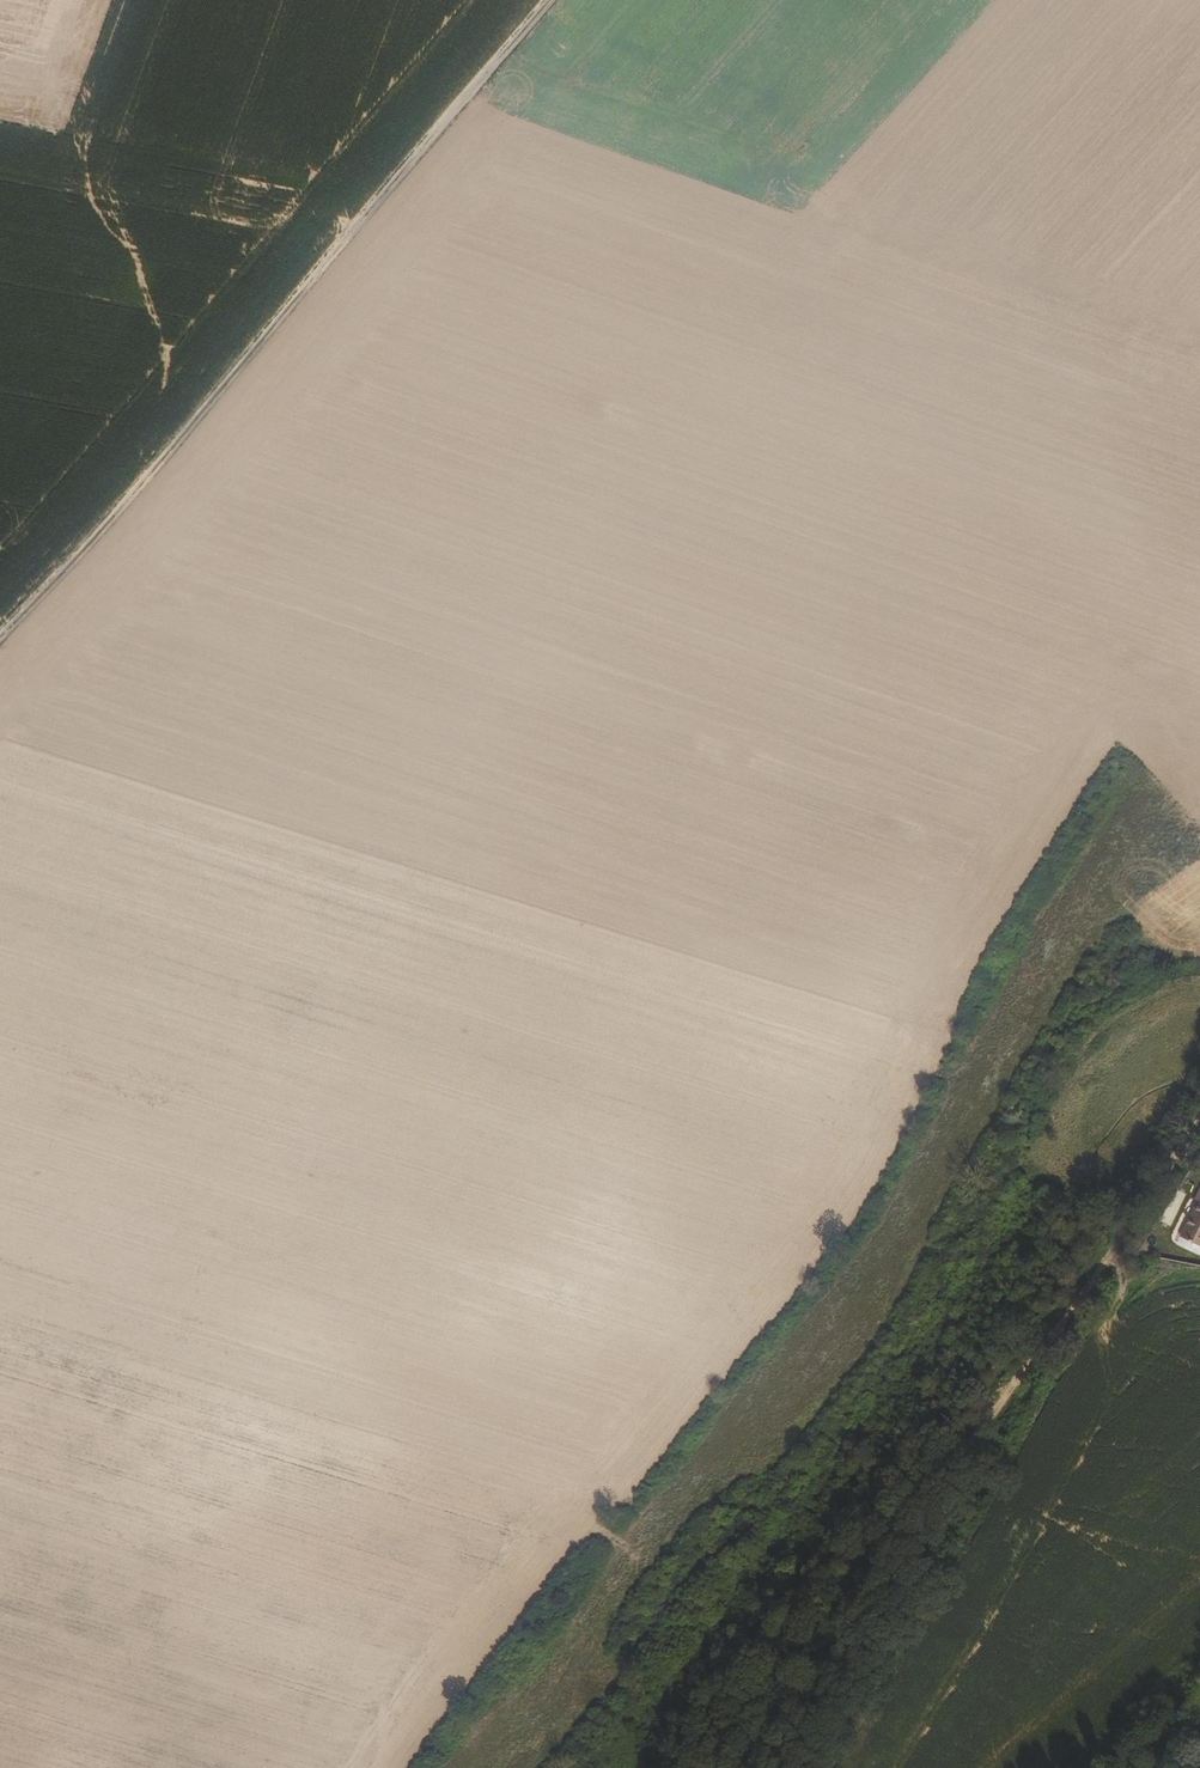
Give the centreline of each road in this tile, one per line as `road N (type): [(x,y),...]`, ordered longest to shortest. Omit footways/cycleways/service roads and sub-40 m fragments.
road 1 (track): [(552,0),(195,425),(0,641)]
road 2 (track): [(738,1767),(1199,1122)]

